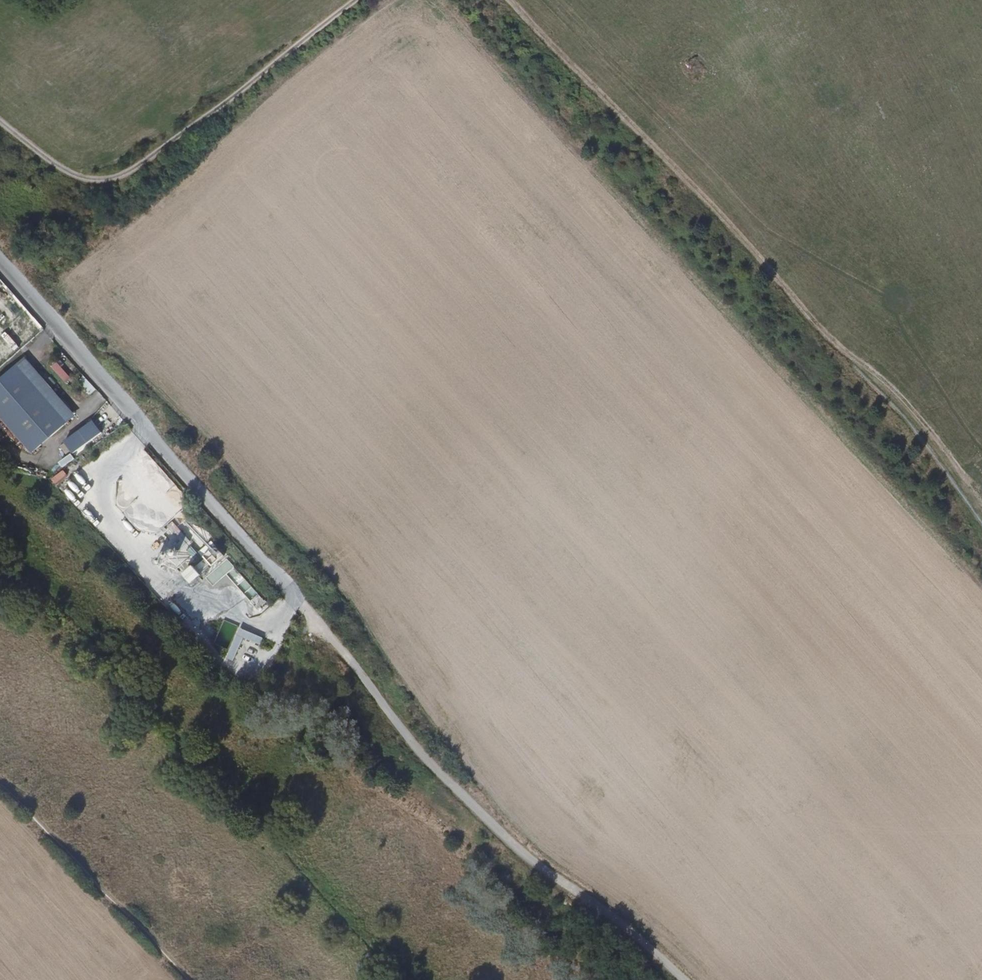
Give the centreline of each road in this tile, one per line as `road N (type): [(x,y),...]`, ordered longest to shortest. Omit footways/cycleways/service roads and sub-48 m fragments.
road 1 (track): [(507,0),(728,222),(820,330),(895,390),(981,497)]
road 2 (track): [(296,598),(482,817),(683,979)]
road 3 (track): [(0,125),(65,172),(99,182),(127,176),(359,0)]

